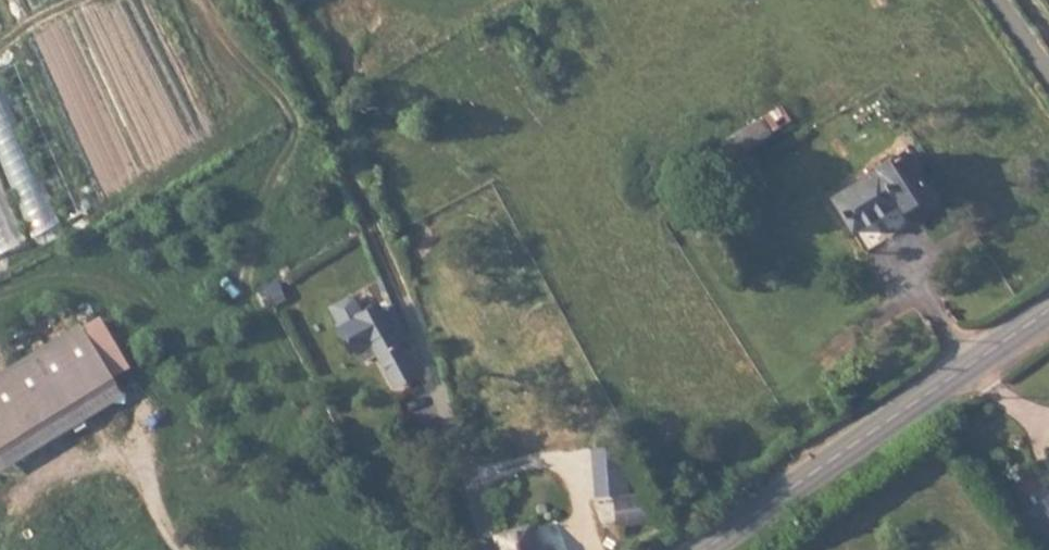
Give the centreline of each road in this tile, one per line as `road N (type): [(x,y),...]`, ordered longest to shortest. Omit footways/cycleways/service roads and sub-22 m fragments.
road 1 (secondary): [(709,549),(1048,310)]
road 2 (track): [(269,0),(400,289)]

